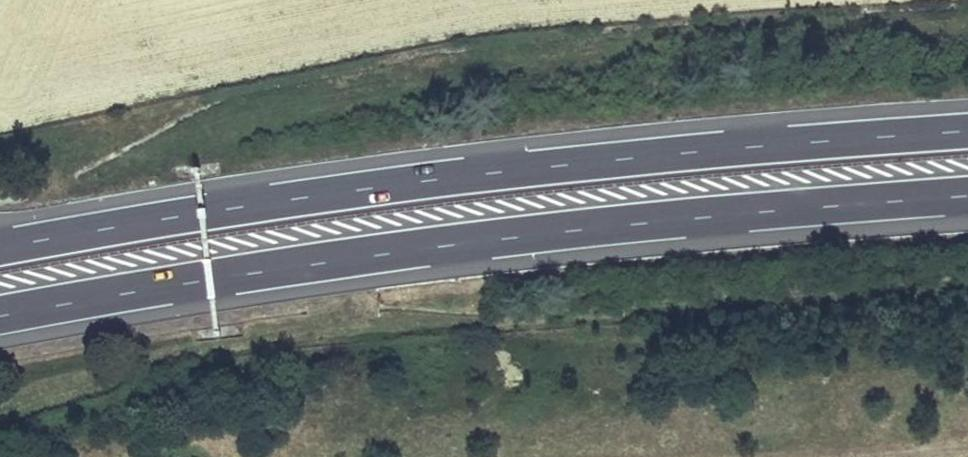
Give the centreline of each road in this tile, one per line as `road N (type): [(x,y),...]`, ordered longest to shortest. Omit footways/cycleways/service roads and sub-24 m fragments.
road 1 (motorway): [(0,317),(317,264),(626,225),(967,196)]
road 2 (motorway): [(967,131),(660,154),(331,194),(0,248)]

